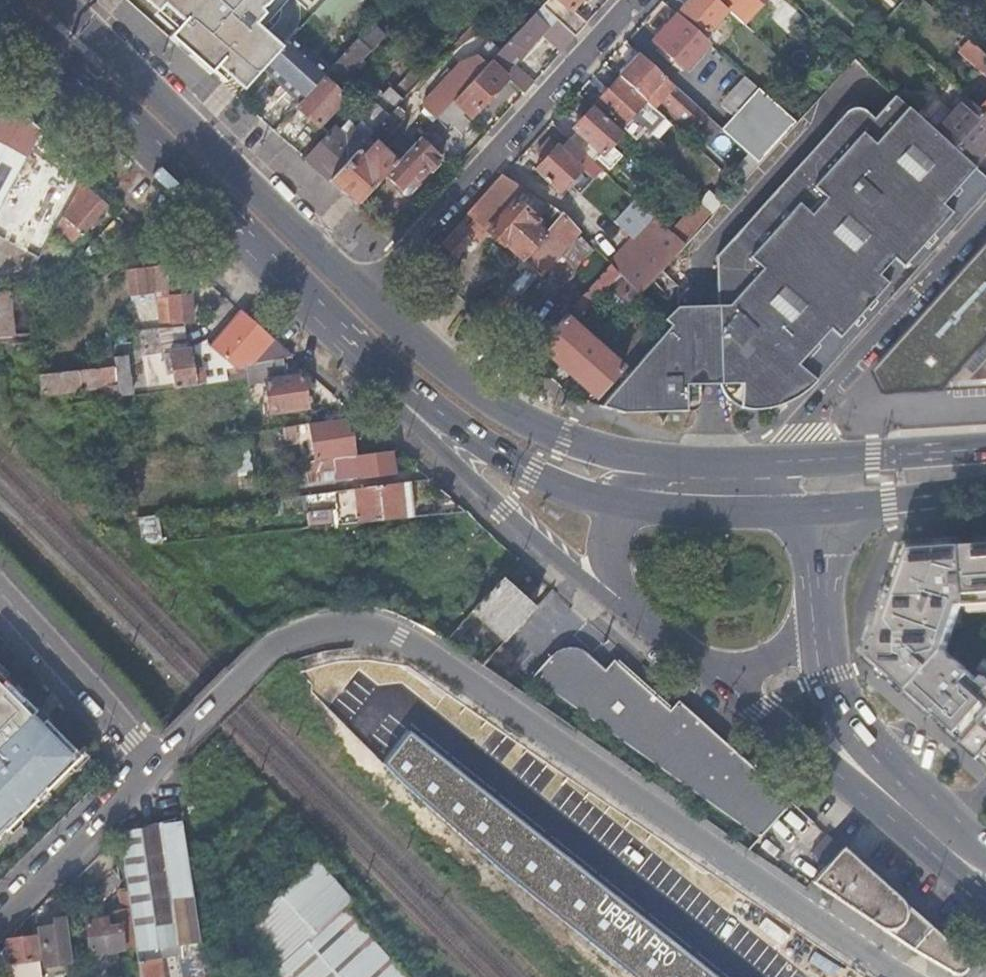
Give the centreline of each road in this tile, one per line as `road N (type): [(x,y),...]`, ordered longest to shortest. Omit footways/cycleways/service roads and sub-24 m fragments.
road 1 (residential): [(153,763),(294,636),(342,625),(394,632),(907,976)]
road 2 (primary): [(0,9),(349,339)]
road 3 (primary): [(363,295),(53,0)]
road 4 (residential): [(363,295),(636,0)]
road 5 (primary): [(349,339),(506,509),(621,601)]
road 6 (primary): [(675,464),(566,440),(493,403),(363,295)]
road 7 (primary): [(712,673),(985,902)]
road 8 (primary): [(349,339),(484,450),(553,487),(626,507)]
road 9 (residential): [(985,219),(772,466)]
road 10 (primary): [(985,856),(867,744),(838,692),(821,610)]
road 11 (residential): [(0,593),(153,763)]
road 12 (residential): [(0,920),(153,763)]
road 13 (primary): [(985,449),(772,466)]
road 14 (primary): [(626,507),(817,515)]
road 15 (primary): [(817,515),(985,492)]
road 16 (primary): [(712,673),(772,662),(799,644),(821,610)]

